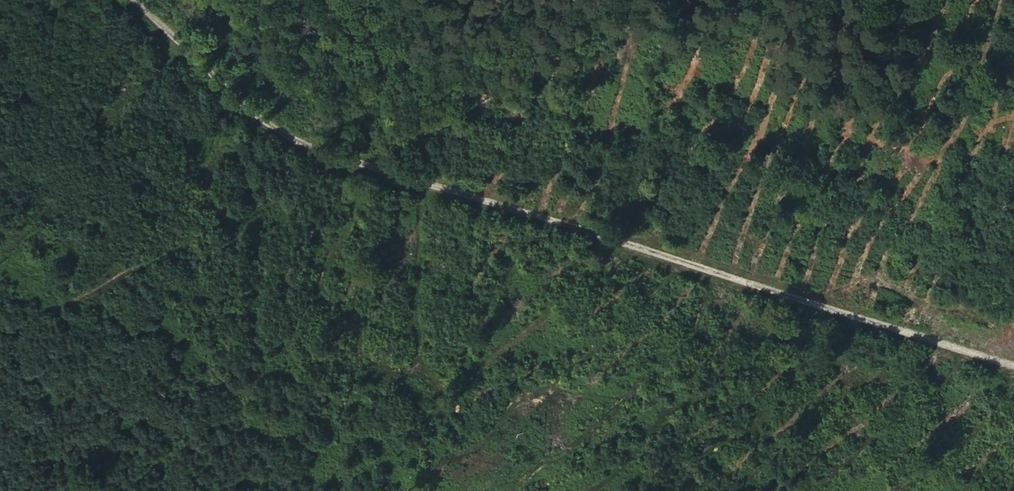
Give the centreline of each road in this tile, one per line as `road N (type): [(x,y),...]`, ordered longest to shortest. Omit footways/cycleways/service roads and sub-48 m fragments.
road 1 (track): [(136,0),(277,131),(342,160),(1013,365)]
road 2 (track): [(342,160),(685,0)]

